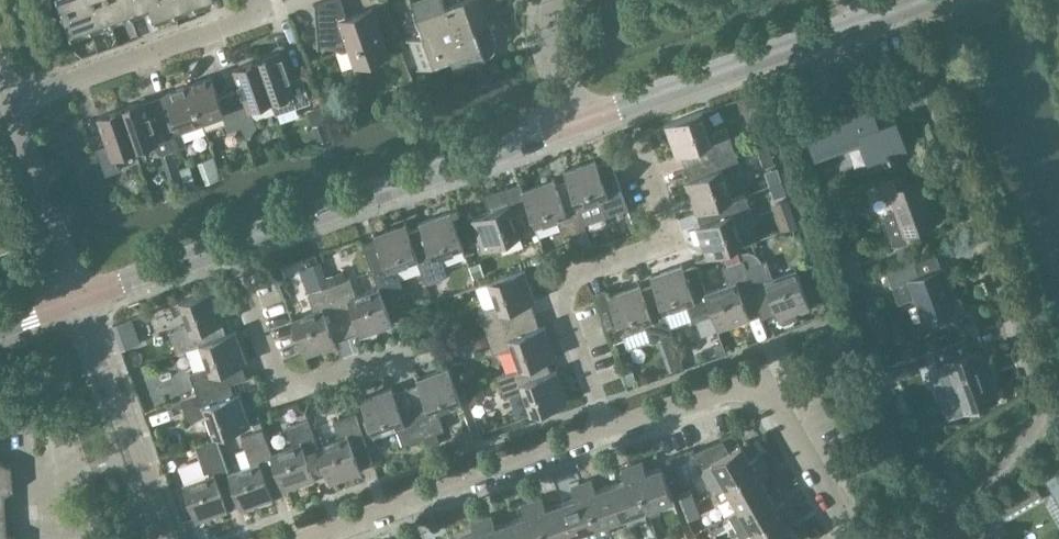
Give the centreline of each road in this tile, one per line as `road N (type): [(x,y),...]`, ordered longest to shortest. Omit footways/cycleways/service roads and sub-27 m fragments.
road 1 (residential): [(913,6),(1030,337),(1048,420),(1033,444),(967,473),(920,463),(887,434),(758,60)]
road 2 (residential): [(630,104),(671,239),(554,282),(609,431)]
road 3 (unclassified): [(230,244),(581,121)]
road 4 (residential): [(855,538),(763,389),(731,388),(609,431)]
road 5 (residential): [(230,244),(285,390),(406,350)]
road 6 (residential): [(11,107),(245,20),(259,0)]
road 7 (residential): [(165,538),(75,298)]
road 8 (residential): [(294,538),(494,471)]
road 9 (residential): [(75,298),(11,107)]
road 10 (unclassified): [(75,298),(230,244)]
road 11 (unclassified): [(758,60),(913,6)]
road 12 (unclassified): [(630,104),(758,60)]
road 13 (residential): [(557,0),(551,31),(581,121)]
road 14 (residential): [(609,431),(494,471)]

